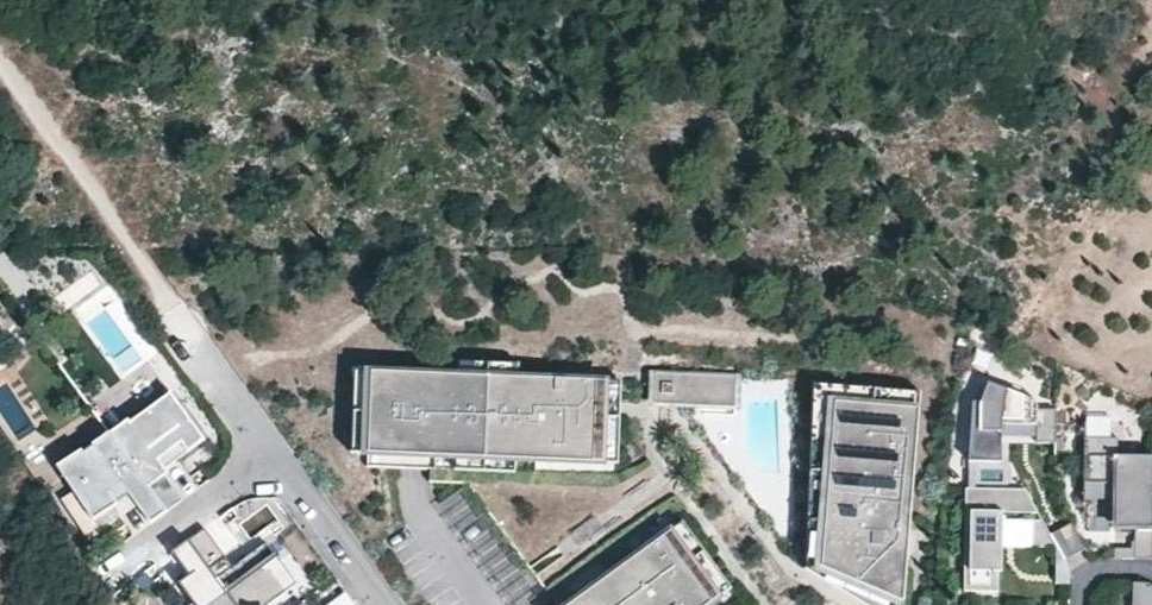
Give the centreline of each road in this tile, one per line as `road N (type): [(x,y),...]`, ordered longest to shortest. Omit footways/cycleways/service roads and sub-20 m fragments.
road 1 (residential): [(401,604),(135,235)]
road 2 (track): [(135,235),(0,48)]

